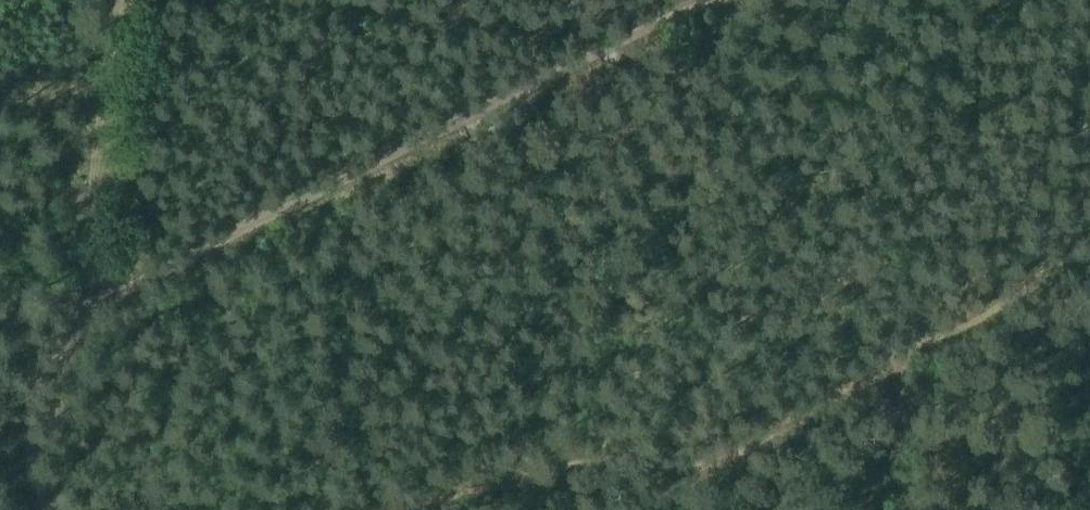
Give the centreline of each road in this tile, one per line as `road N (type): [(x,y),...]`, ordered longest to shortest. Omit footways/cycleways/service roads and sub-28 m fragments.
road 1 (track): [(1089,212),(1001,301),(729,457),(403,509)]
road 2 (track): [(70,341),(91,309),(158,268),(709,0)]
road 3 (track): [(70,341),(84,296),(112,0)]
road 4 (track): [(40,509),(26,435),(31,393),(70,341)]

